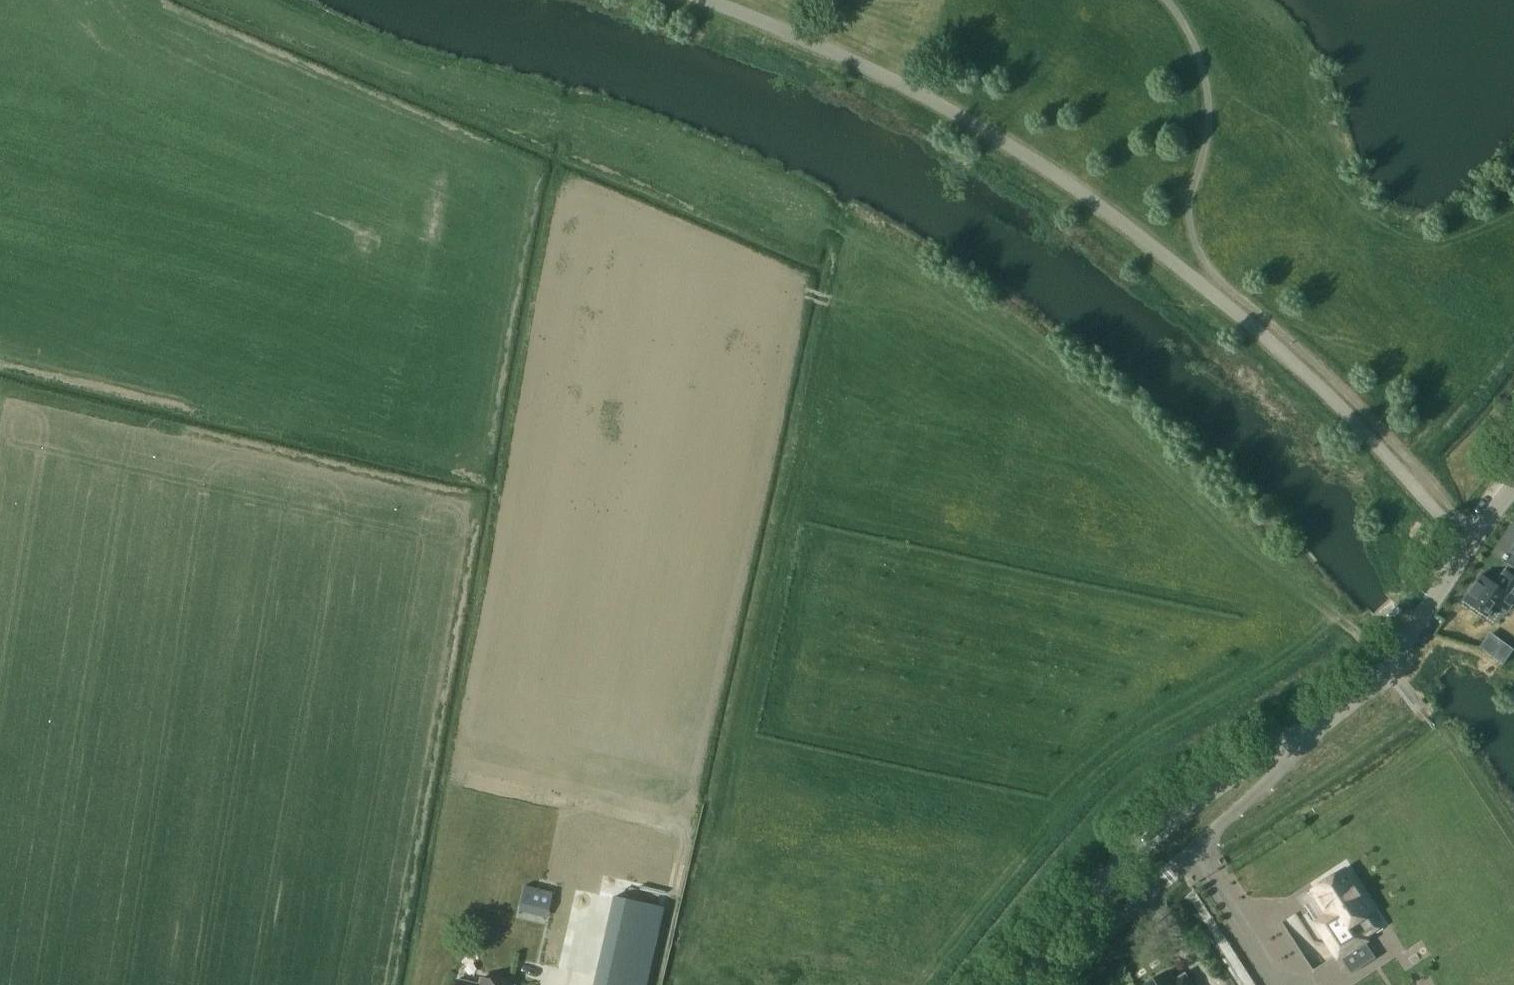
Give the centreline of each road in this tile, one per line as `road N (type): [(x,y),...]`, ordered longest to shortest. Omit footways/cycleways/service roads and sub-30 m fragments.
road 1 (unclassified): [(1022,984),(1152,837),(1365,688),(1513,488)]

